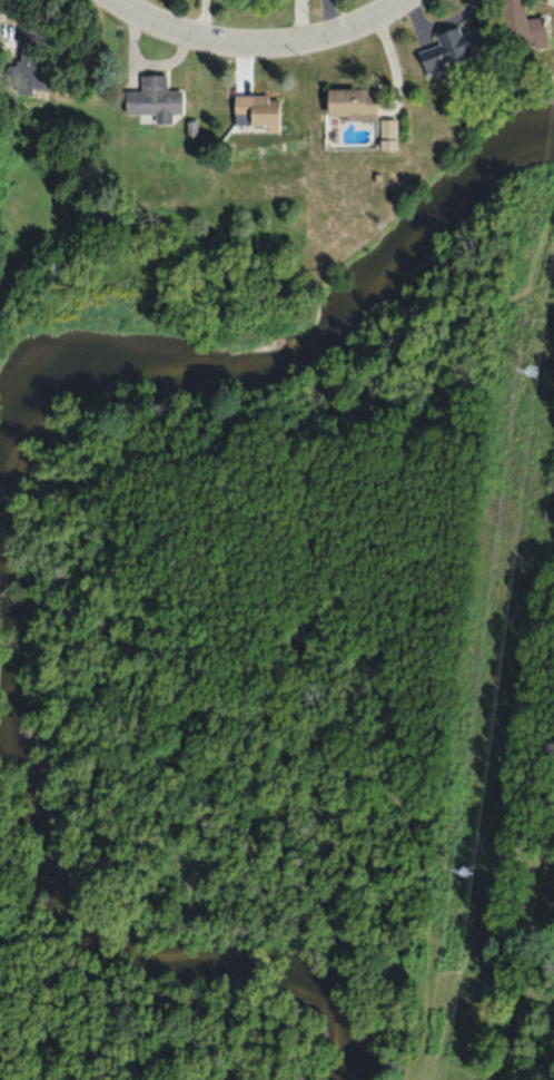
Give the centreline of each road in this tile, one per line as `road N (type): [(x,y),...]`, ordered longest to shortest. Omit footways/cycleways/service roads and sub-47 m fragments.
road 1 (residential): [(106,0),(179,39),(222,49),(309,47),(411,0)]

